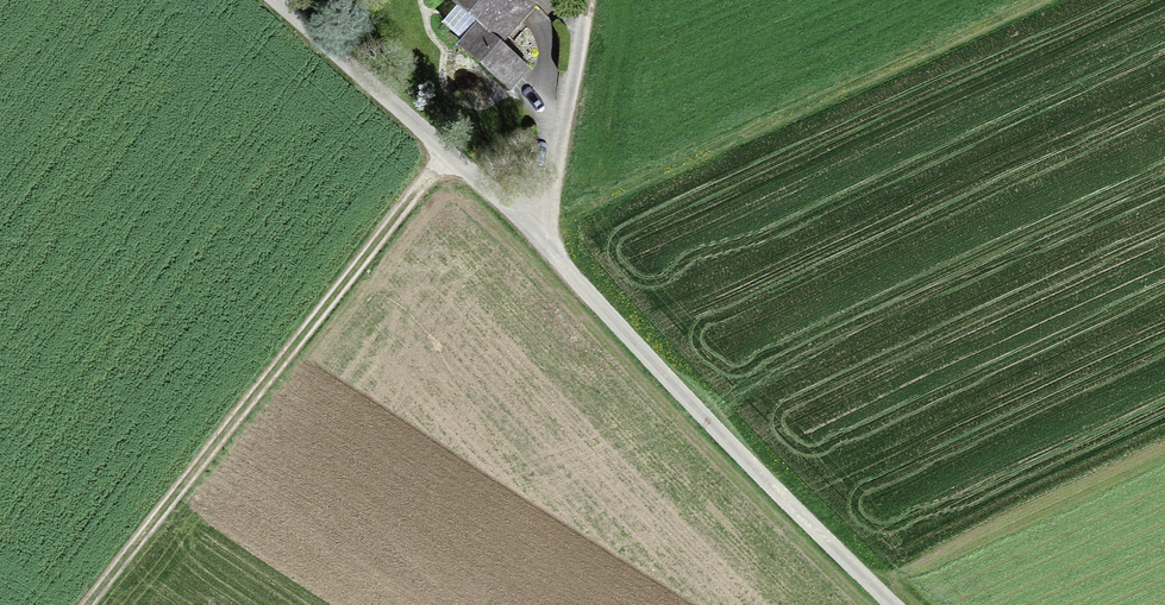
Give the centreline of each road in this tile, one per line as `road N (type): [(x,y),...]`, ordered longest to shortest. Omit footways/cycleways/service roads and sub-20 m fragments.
road 1 (unclassified): [(891,604),(699,423),(531,229),(267,0)]
road 2 (track): [(1037,0),(531,229),(568,106),(582,0)]
road 3 (track): [(445,155),(94,604)]

